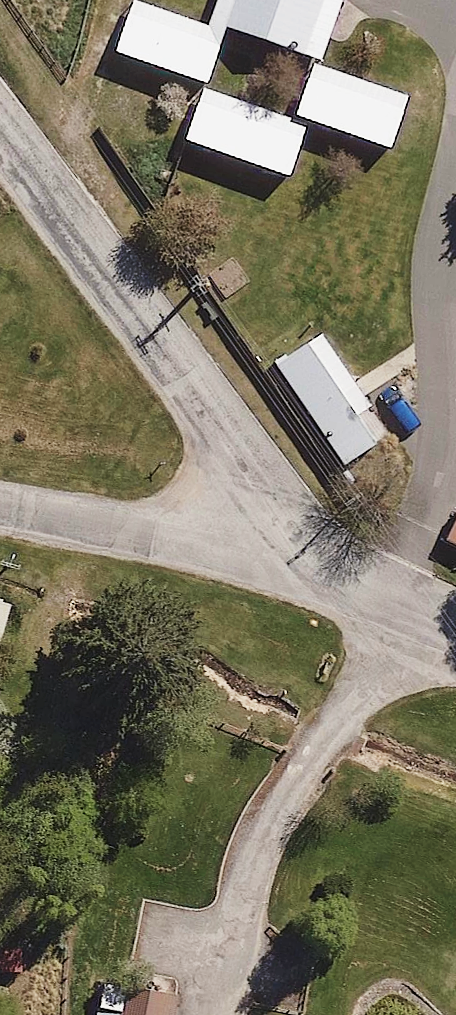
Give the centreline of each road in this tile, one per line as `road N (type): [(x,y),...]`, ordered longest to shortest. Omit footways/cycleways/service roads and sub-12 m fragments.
road 1 (residential): [(343,557),(0,135)]
road 2 (residential): [(0,499),(343,557)]
road 3 (residential): [(455,615),(343,557)]

